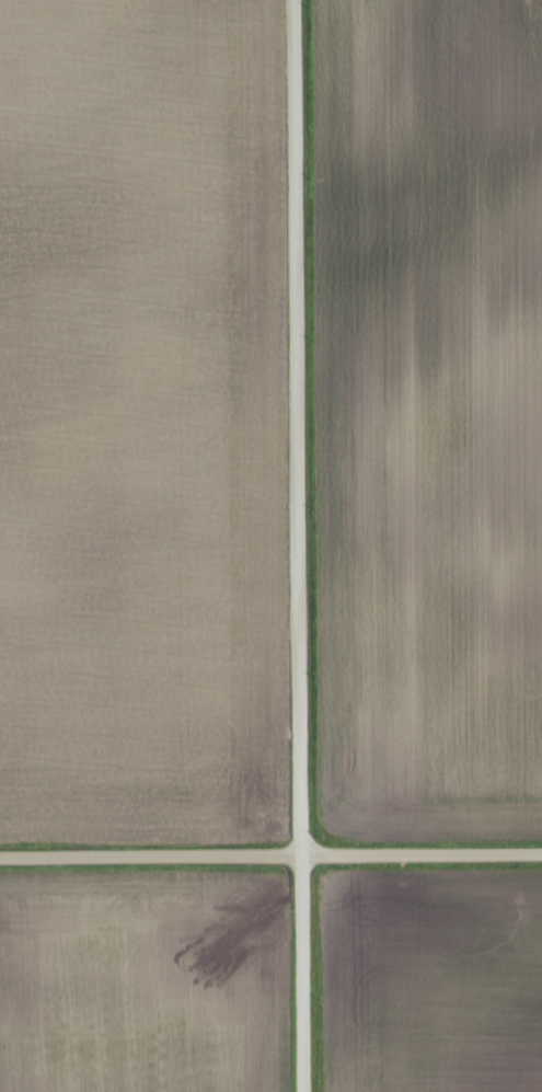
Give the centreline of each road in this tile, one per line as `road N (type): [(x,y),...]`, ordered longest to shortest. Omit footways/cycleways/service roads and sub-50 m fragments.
road 1 (residential): [(295,1091),(287,0)]
road 2 (residential): [(0,859),(541,854)]

